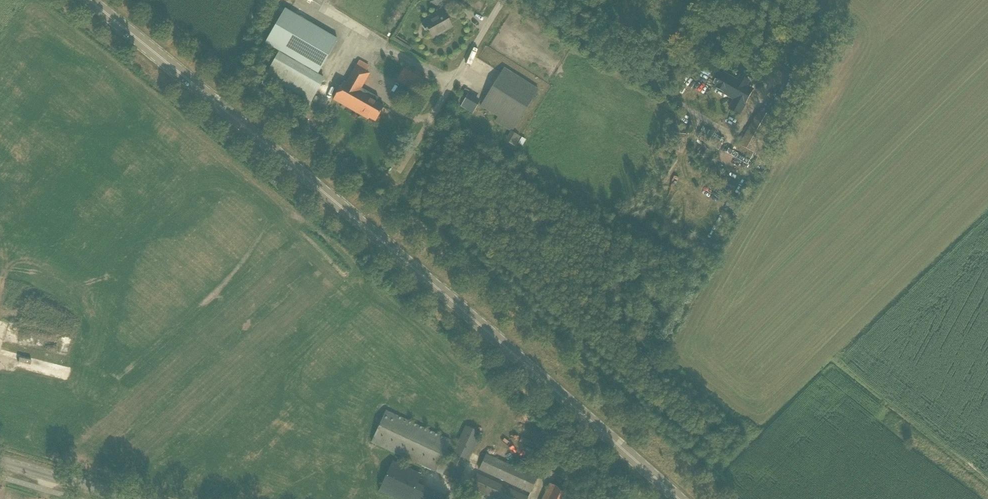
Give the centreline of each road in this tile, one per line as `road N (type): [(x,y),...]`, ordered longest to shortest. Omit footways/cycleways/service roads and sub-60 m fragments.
road 1 (primary): [(87,0),(679,498)]
road 2 (unclassified): [(397,191),(507,0)]
road 3 (tertiary): [(127,498),(0,463)]

